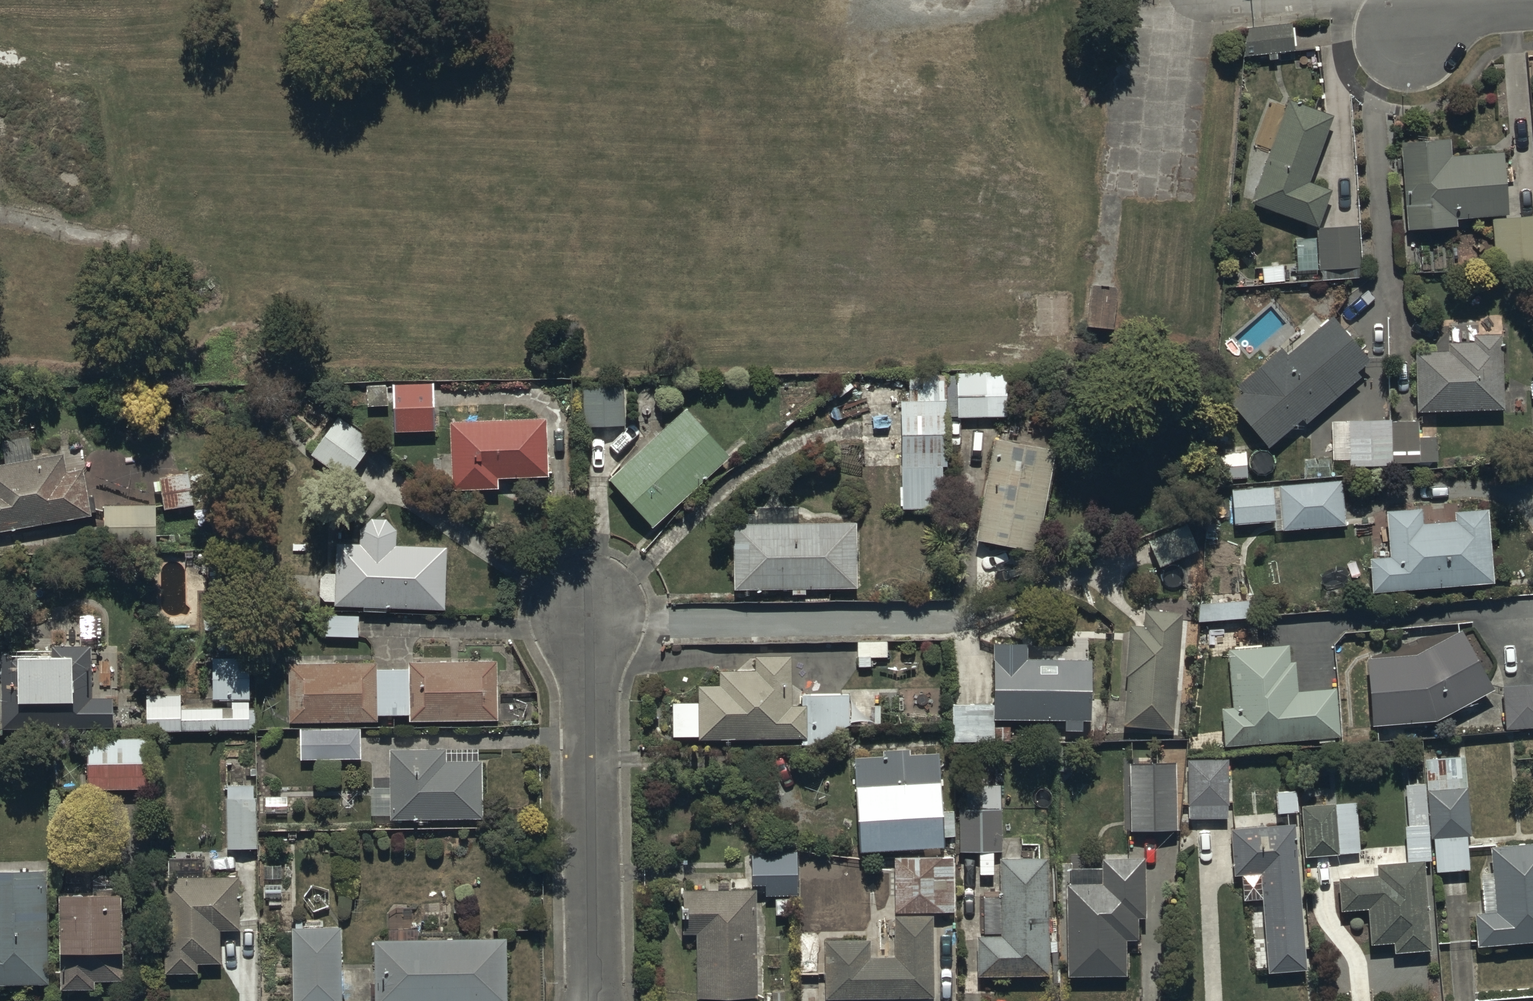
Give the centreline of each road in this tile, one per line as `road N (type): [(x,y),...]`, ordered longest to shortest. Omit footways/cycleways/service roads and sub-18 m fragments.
road 1 (residential): [(593,1000),(590,616)]
road 2 (residential): [(1532,2),(1475,7),(1410,44)]

